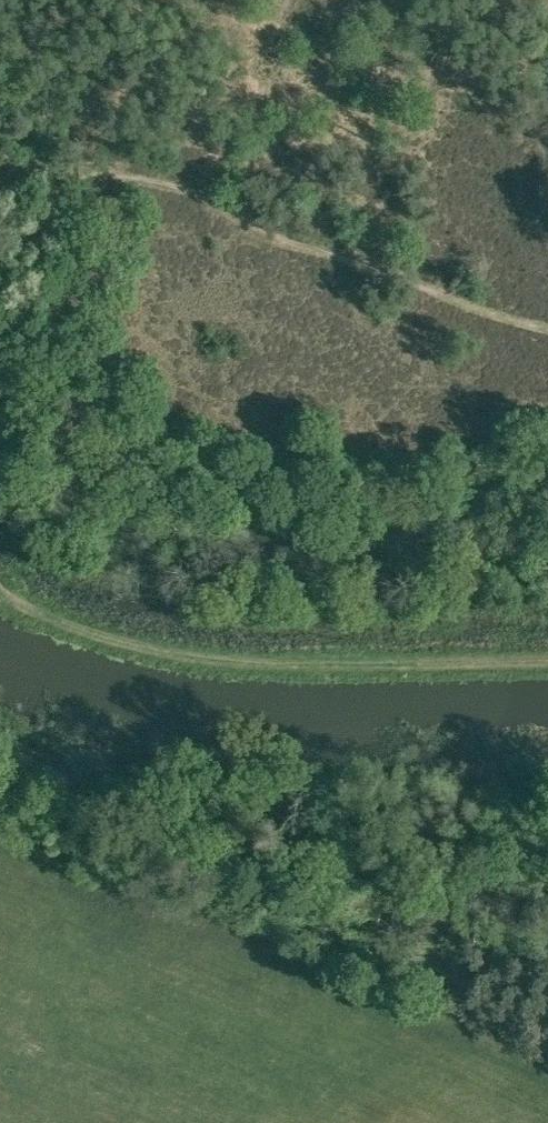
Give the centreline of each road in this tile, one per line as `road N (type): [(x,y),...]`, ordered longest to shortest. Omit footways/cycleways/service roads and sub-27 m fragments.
road 1 (track): [(547,663),(248,664),(118,639),(0,585)]

